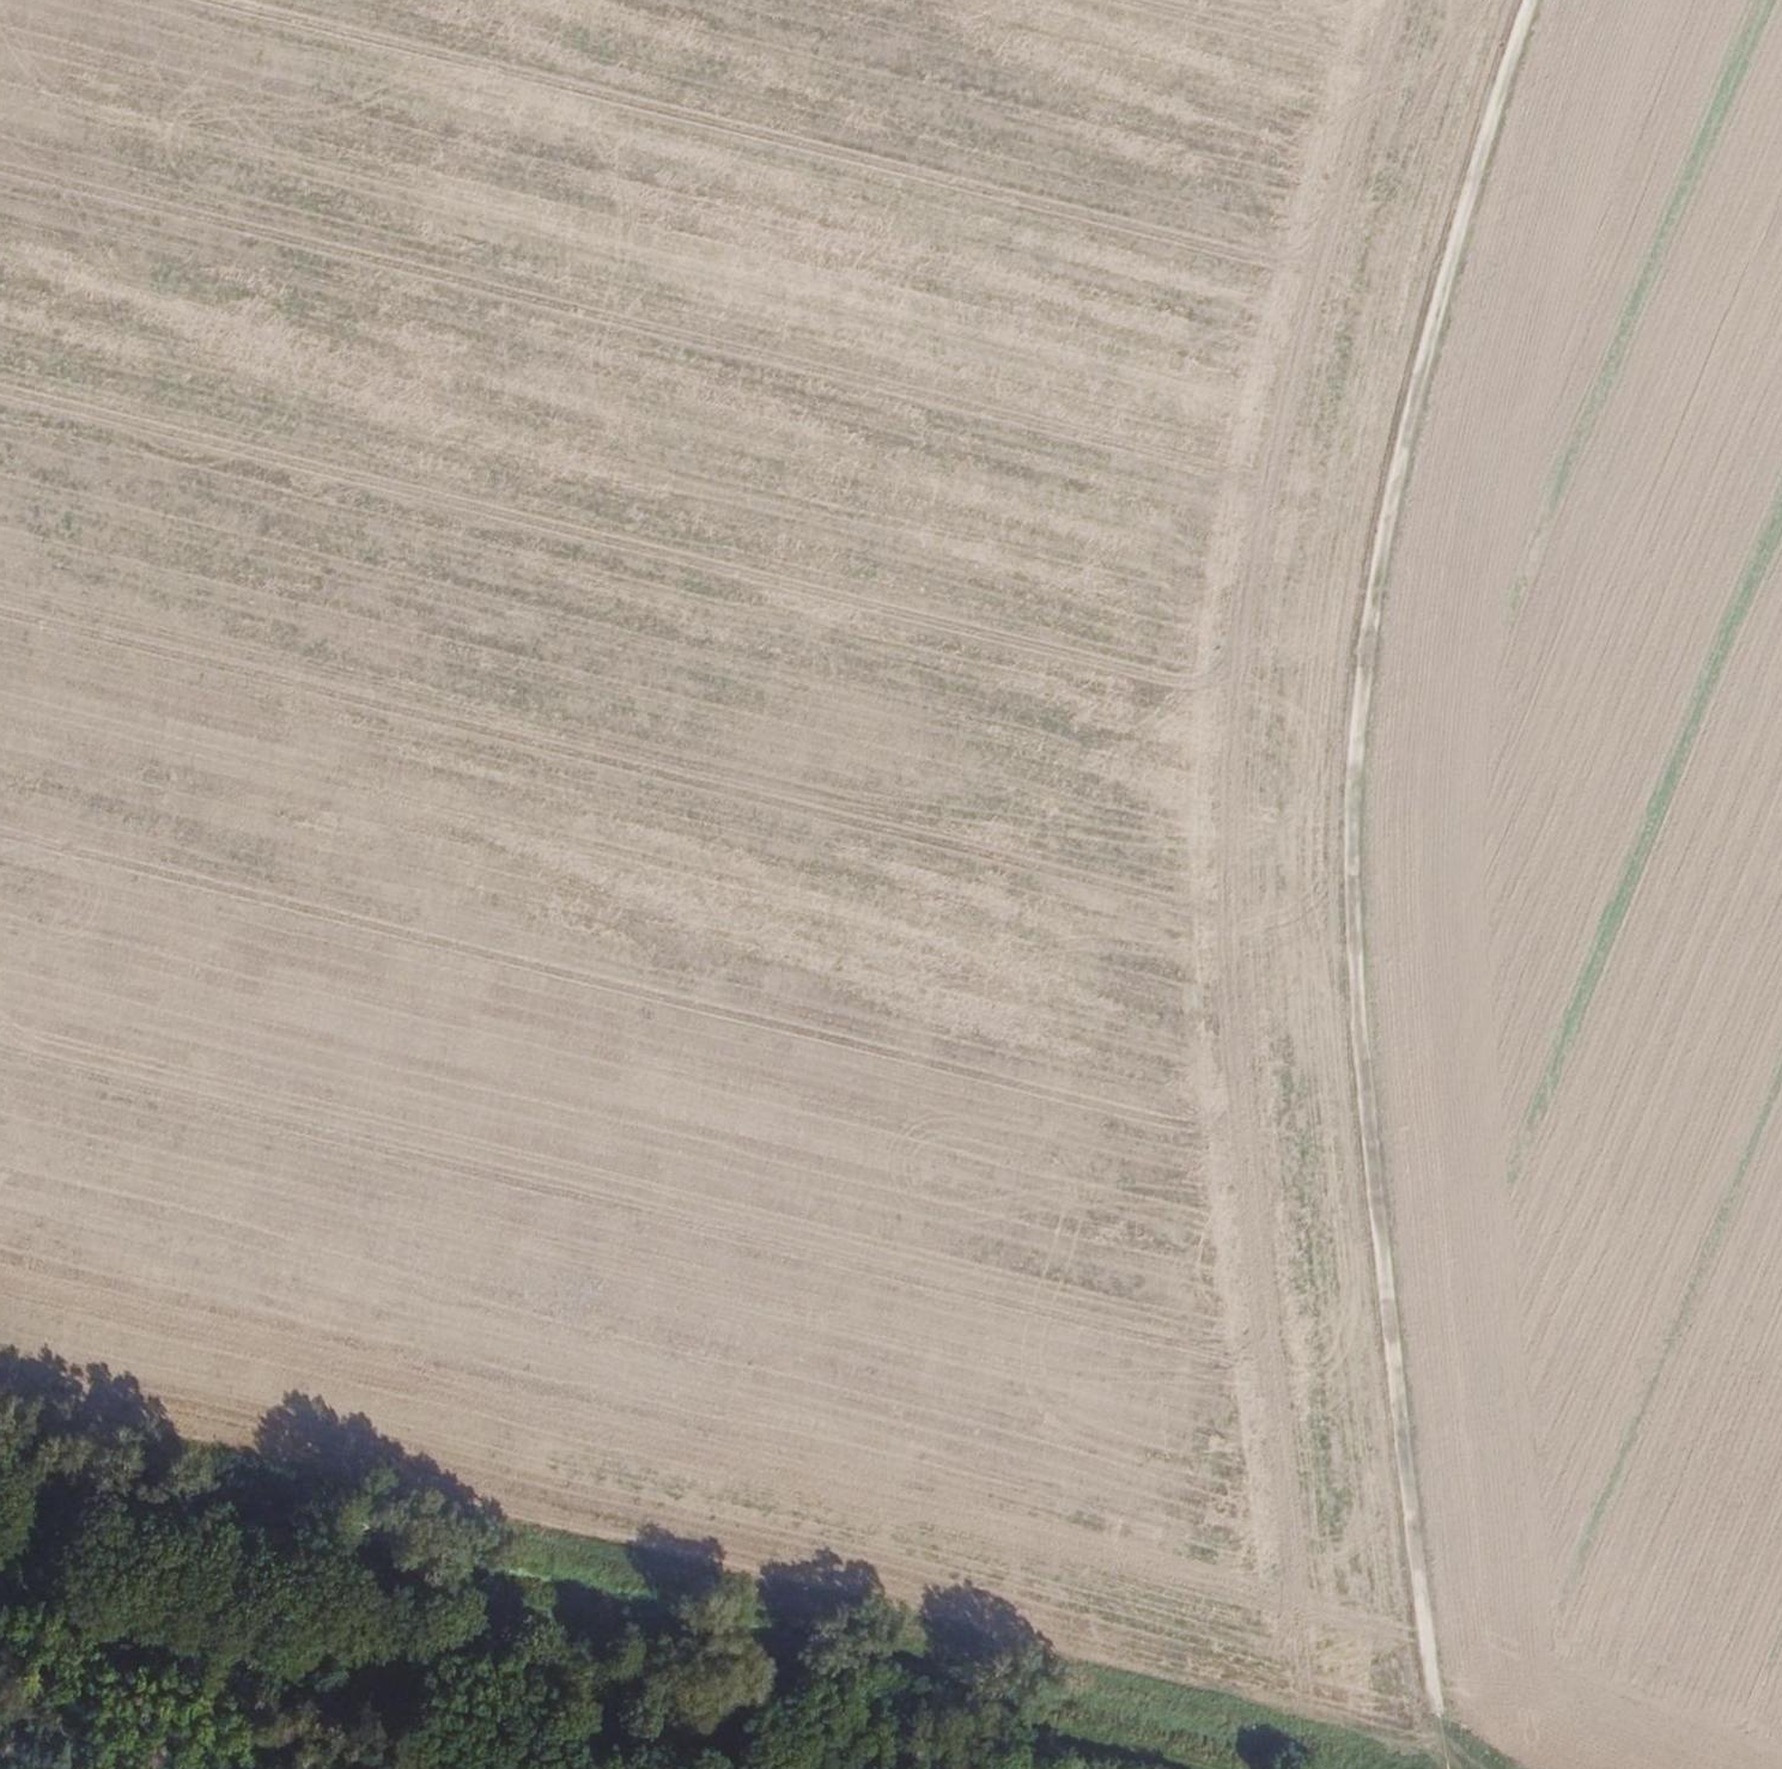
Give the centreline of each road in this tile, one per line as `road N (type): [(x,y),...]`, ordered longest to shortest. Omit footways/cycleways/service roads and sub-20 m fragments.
road 1 (track): [(1534,0),(1412,428),(1377,615),(1357,792),(1372,1132),(1444,1726)]

